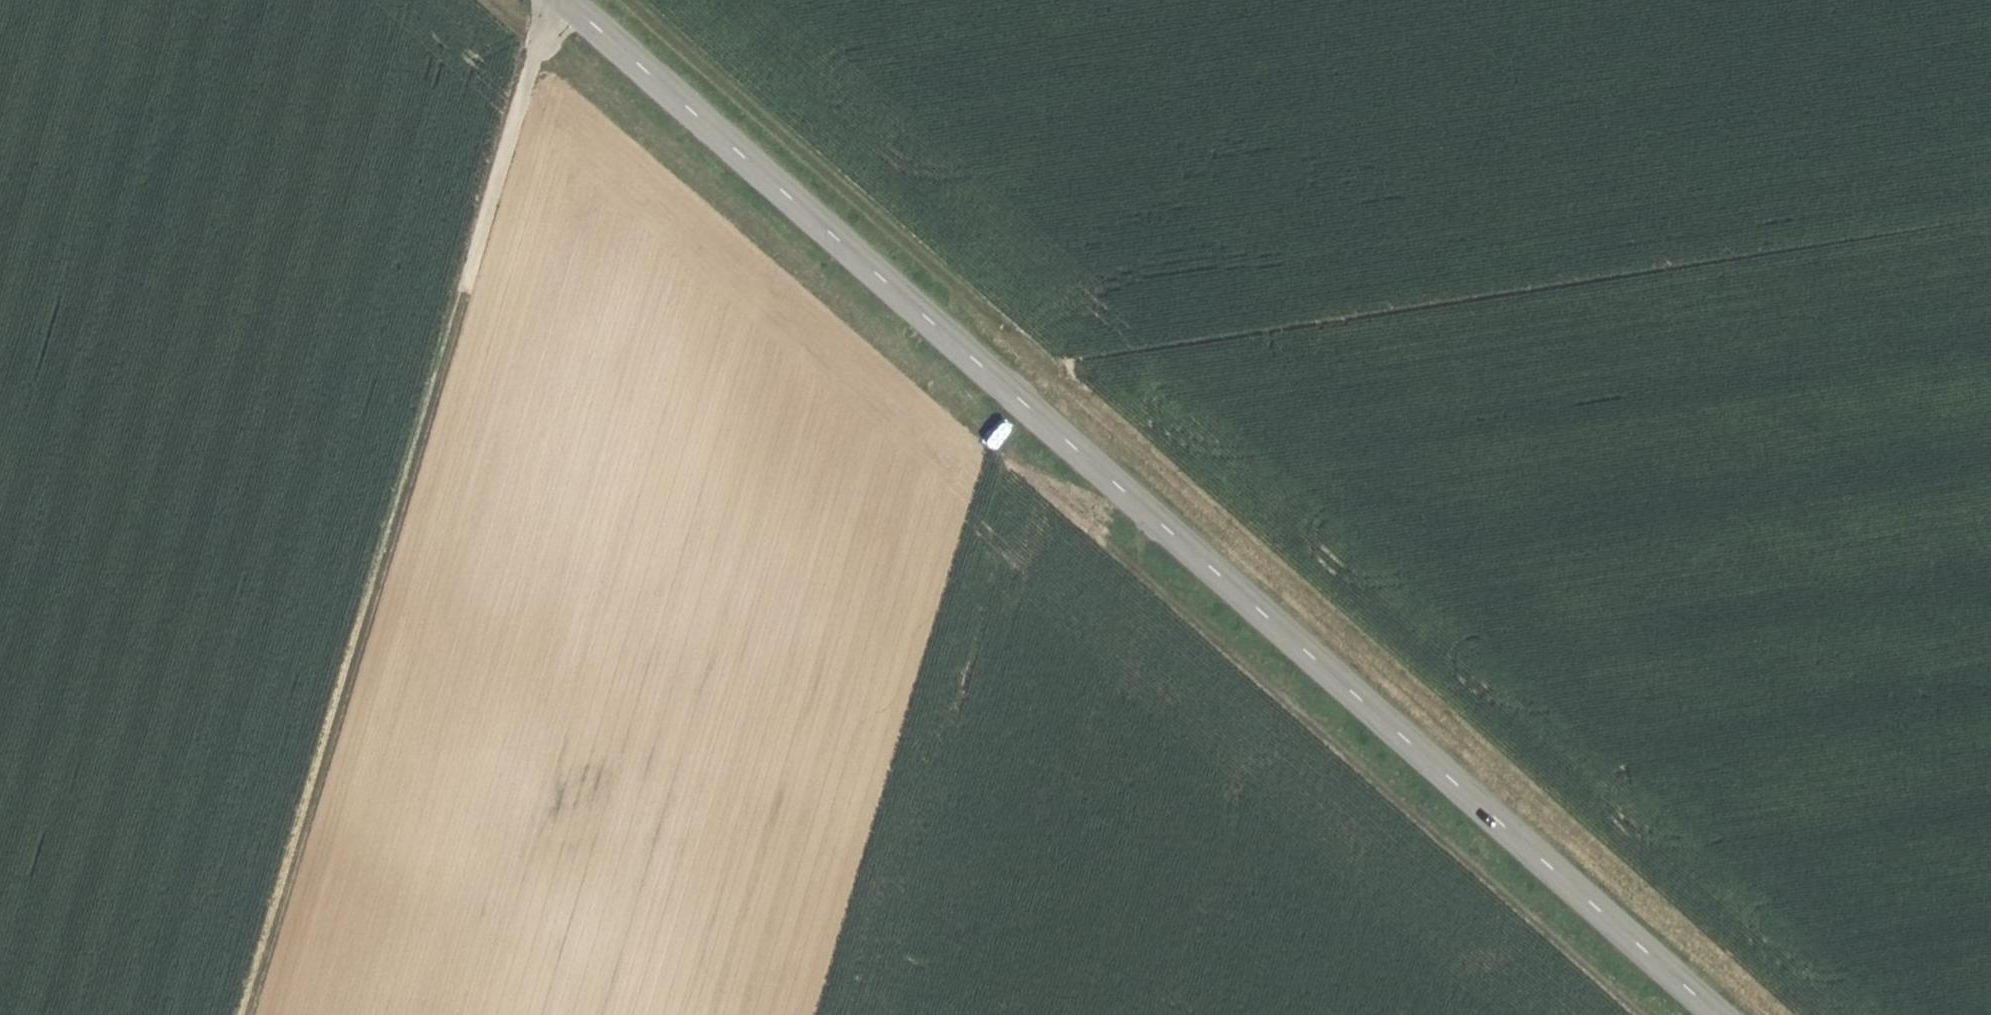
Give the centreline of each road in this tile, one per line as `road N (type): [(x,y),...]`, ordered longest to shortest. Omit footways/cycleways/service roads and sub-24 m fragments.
road 1 (secondary): [(1728,1014),(1409,722),(559,0)]
road 2 (track): [(561,2),(256,1014)]

